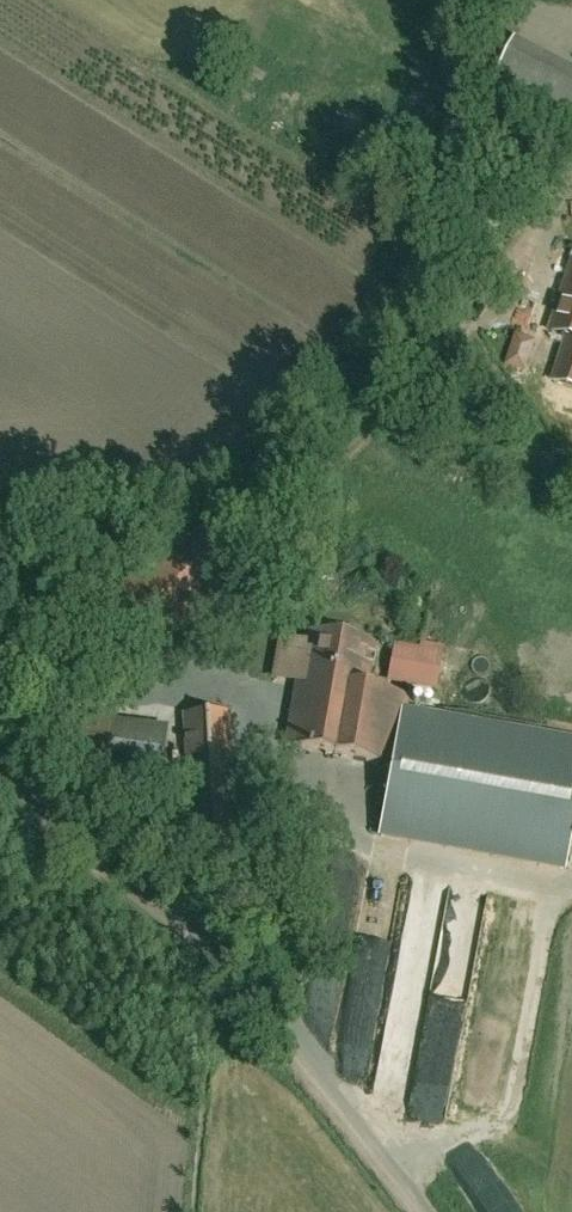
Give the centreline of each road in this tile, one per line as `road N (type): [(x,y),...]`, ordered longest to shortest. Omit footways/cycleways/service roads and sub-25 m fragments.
road 1 (unclassified): [(427,1211),(239,979),(28,800),(0,760)]

